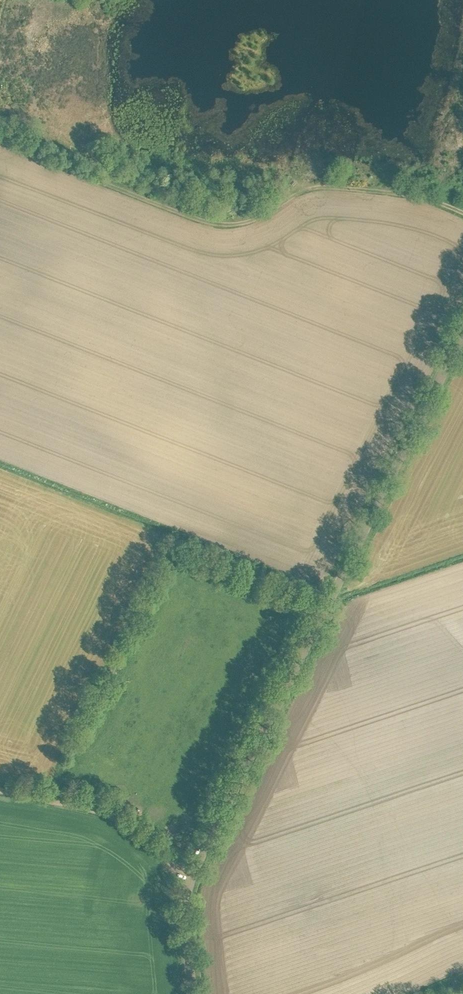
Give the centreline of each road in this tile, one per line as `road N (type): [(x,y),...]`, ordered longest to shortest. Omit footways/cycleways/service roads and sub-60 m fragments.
road 1 (tertiary): [(462,333),(190,876),(193,993)]
road 2 (track): [(0,144),(220,226),(256,220),(322,186),(383,192),(462,214)]
road 3 (track): [(0,791),(107,814),(190,876)]

